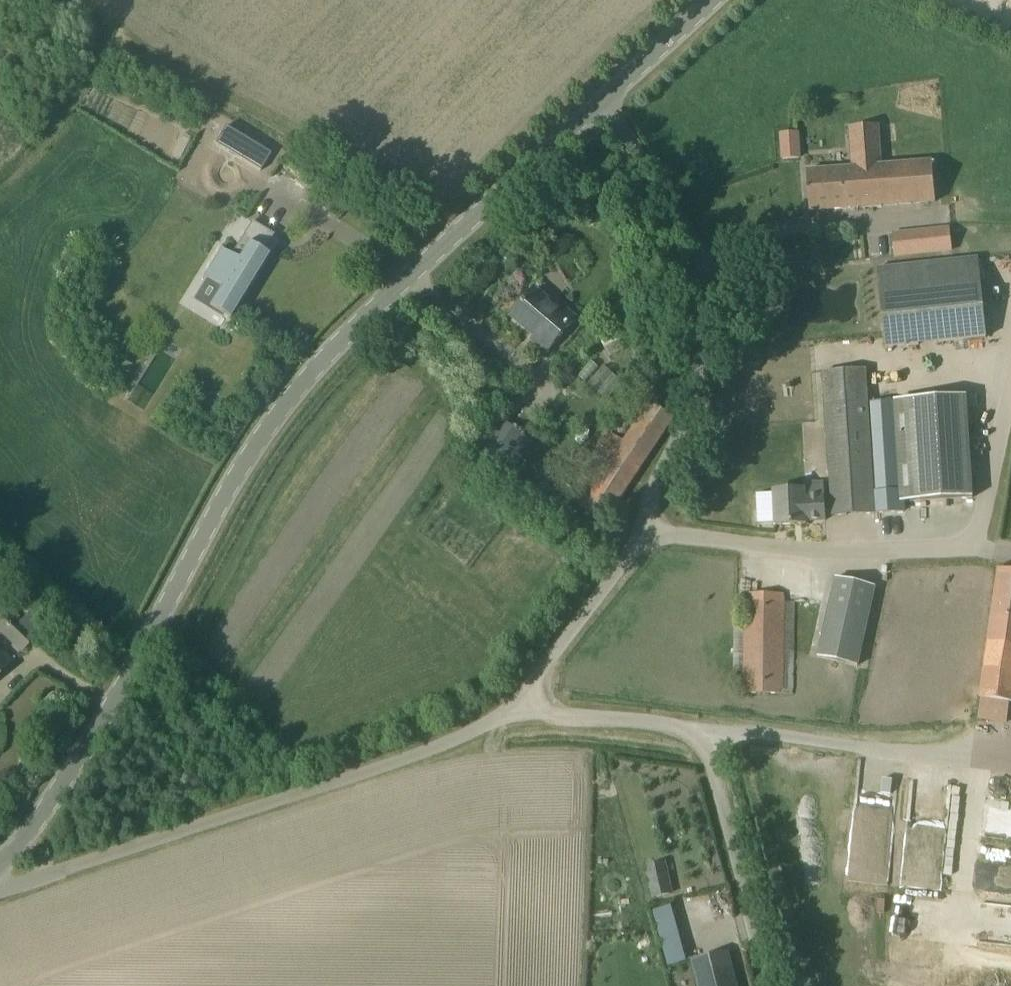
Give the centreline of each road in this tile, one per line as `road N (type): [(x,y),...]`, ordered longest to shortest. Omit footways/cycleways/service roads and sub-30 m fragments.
road 1 (tertiary): [(0,865),(50,805),(238,474),(299,390),(605,99)]
road 2 (unclassified): [(524,699),(639,541),(707,341),(701,258),(605,99)]
road 3 (unclassified): [(0,891),(461,737),(524,699)]
road 4 (track): [(1010,404),(982,525),(956,552),(639,541)]
road 5 (unclassified): [(769,985),(718,773),(690,729),(524,699)]
road 6 (track): [(113,36),(327,146),(460,231)]
road 7 (tertiary): [(605,99),(709,0)]

